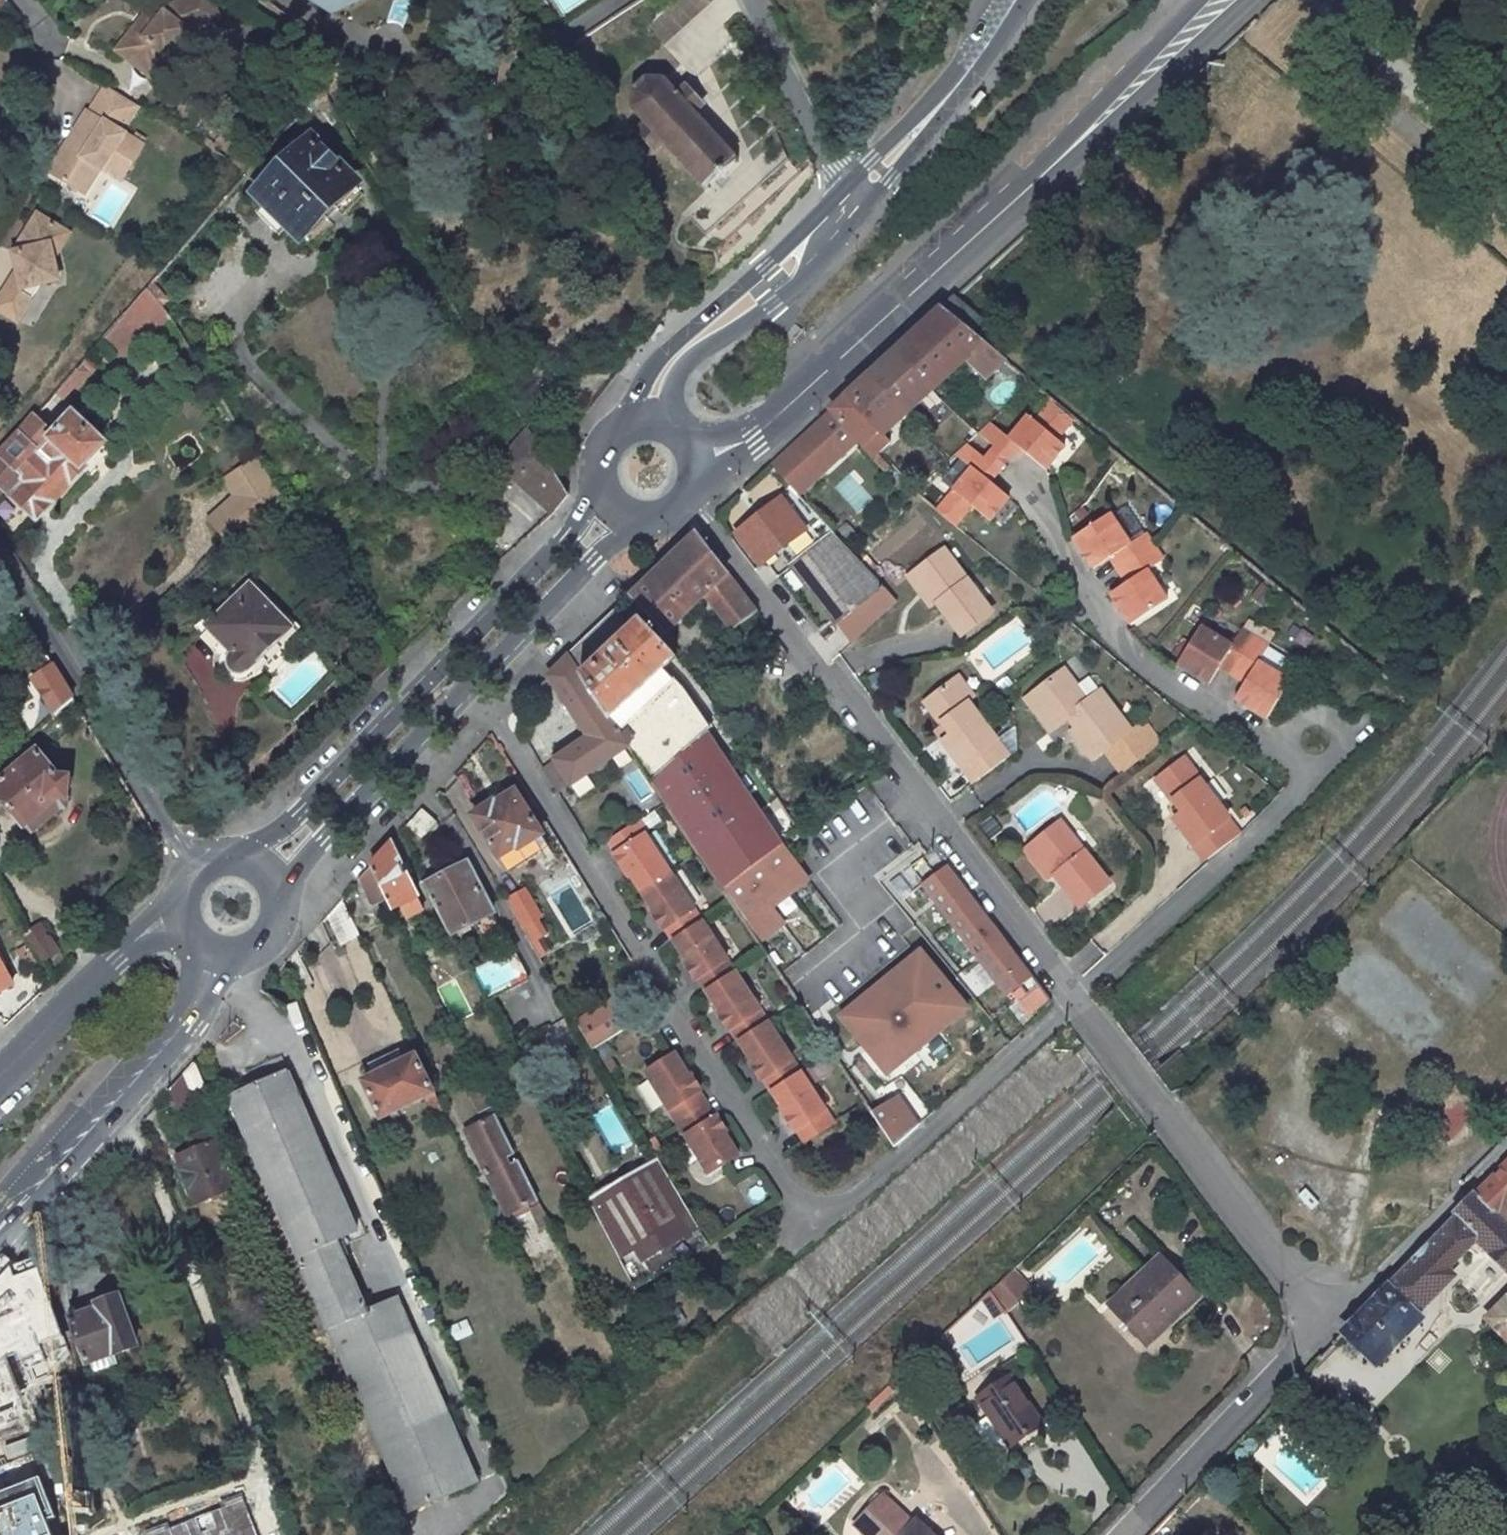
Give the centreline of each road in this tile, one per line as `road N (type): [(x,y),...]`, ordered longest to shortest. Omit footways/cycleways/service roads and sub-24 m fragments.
road 1 (residential): [(467,685),(803,1203),(840,1206),(1075,1000)]
road 2 (residential): [(1072,995),(1281,812),(1301,776),(1291,748),(1233,726),(1151,673),(1102,622),(1035,496)]
road 3 (unclassified): [(1133,1534),(1321,1329),(1075,1000)]
road 4 (unclassified): [(1072,995),(681,500)]
road 5 (primary): [(606,489),(545,561),(243,863)]
road 6 (primary): [(689,459),(743,444),(1058,162)]
road 7 (residential): [(203,870),(0,542)]
road 8 (primary): [(0,1226),(104,1112),(222,953)]
road 9 (secondary): [(847,188),(663,354),(646,376),(628,432)]
road 10 (secondary): [(668,433),(675,385),(688,363),(773,303),(871,213)]
road 11 (primary): [(273,892),(467,685)]
road 12 (secondary): [(871,213),(972,87),(1029,0)]
road 13 (primary): [(1058,162),(1137,107),(1248,0)]
road 14 (secondary): [(995,0),(979,45),(847,188)]
road 15 (primary): [(467,685),(638,515)]
road 16 (primary): [(1199,0),(1058,162)]
road 17 (residential): [(847,188),(756,0)]
road 18 (tertiary): [(126,952),(0,1075)]

